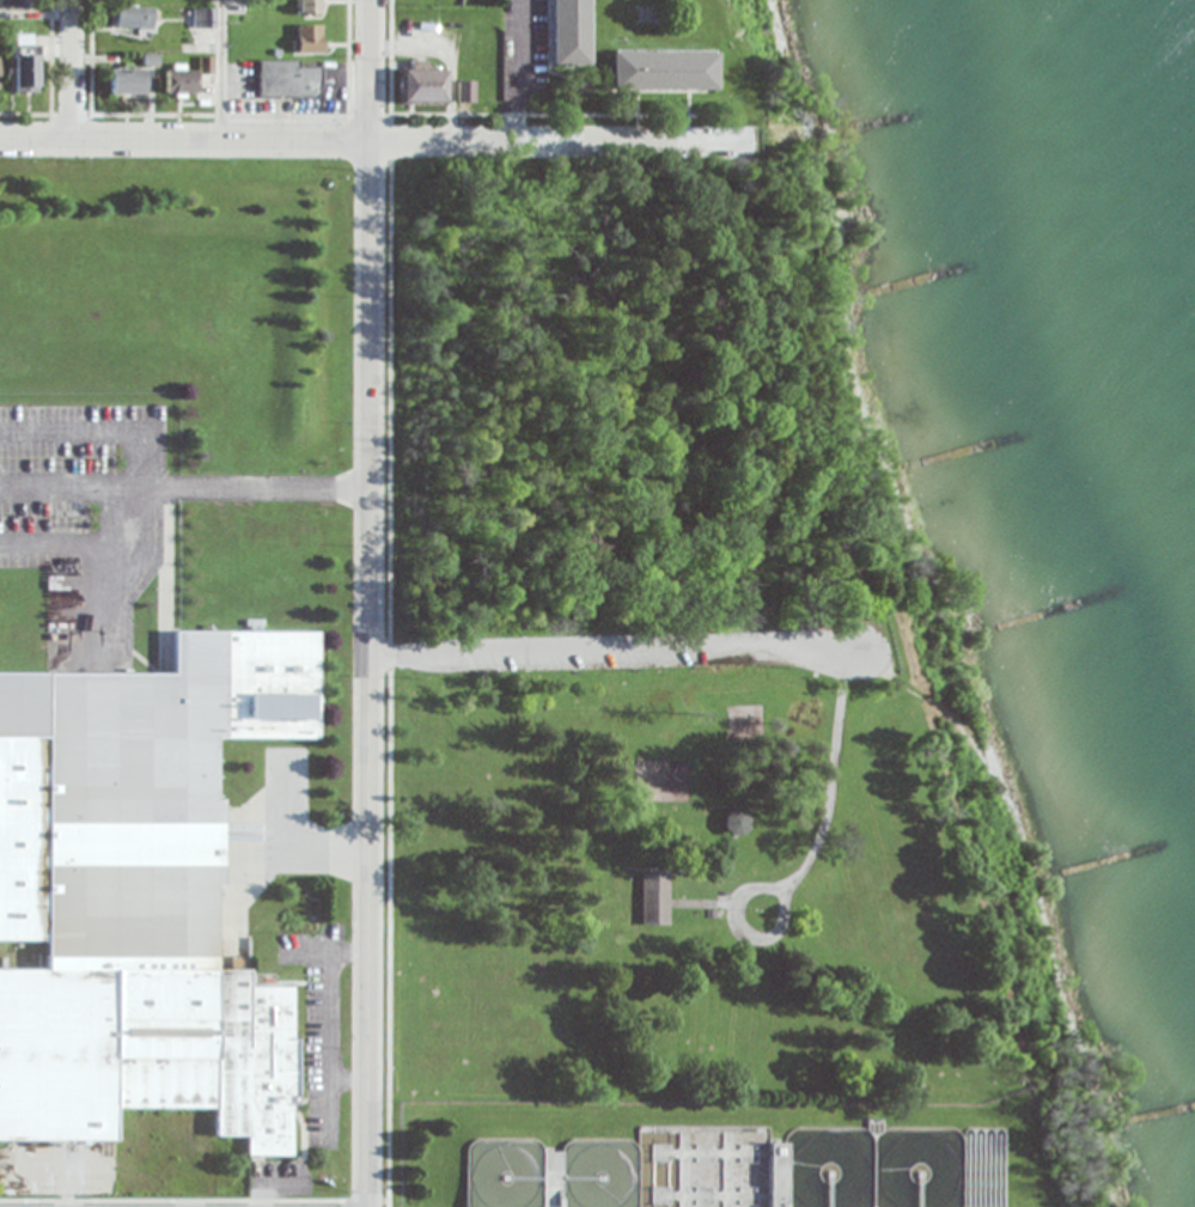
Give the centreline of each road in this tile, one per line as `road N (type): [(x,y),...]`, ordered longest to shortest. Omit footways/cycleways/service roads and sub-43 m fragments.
road 1 (secondary): [(368,138),(365,1206)]
road 2 (residential): [(750,142),(368,138)]
road 3 (secondary): [(368,138),(0,136)]
road 4 (tertiary): [(369,0),(368,138)]
road 5 (residential): [(71,136),(71,0)]

